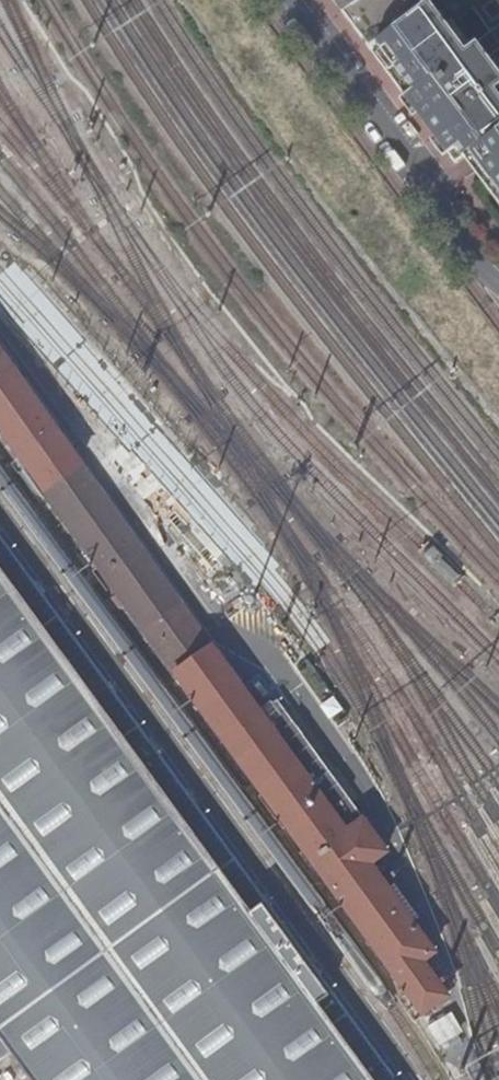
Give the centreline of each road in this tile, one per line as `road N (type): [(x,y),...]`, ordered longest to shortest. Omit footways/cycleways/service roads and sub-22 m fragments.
road 1 (residential): [(498,286),(444,218),(423,170),(292,0)]

